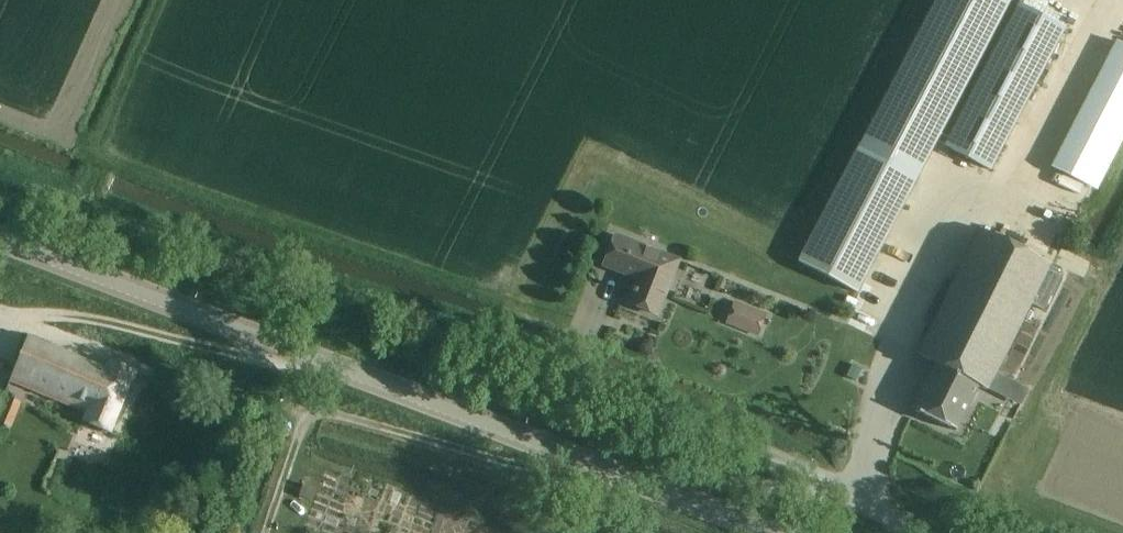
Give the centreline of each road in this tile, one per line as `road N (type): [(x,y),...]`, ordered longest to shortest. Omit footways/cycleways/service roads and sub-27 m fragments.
road 1 (tertiary): [(779,532),(0,242)]
road 2 (track): [(535,360),(370,302)]

